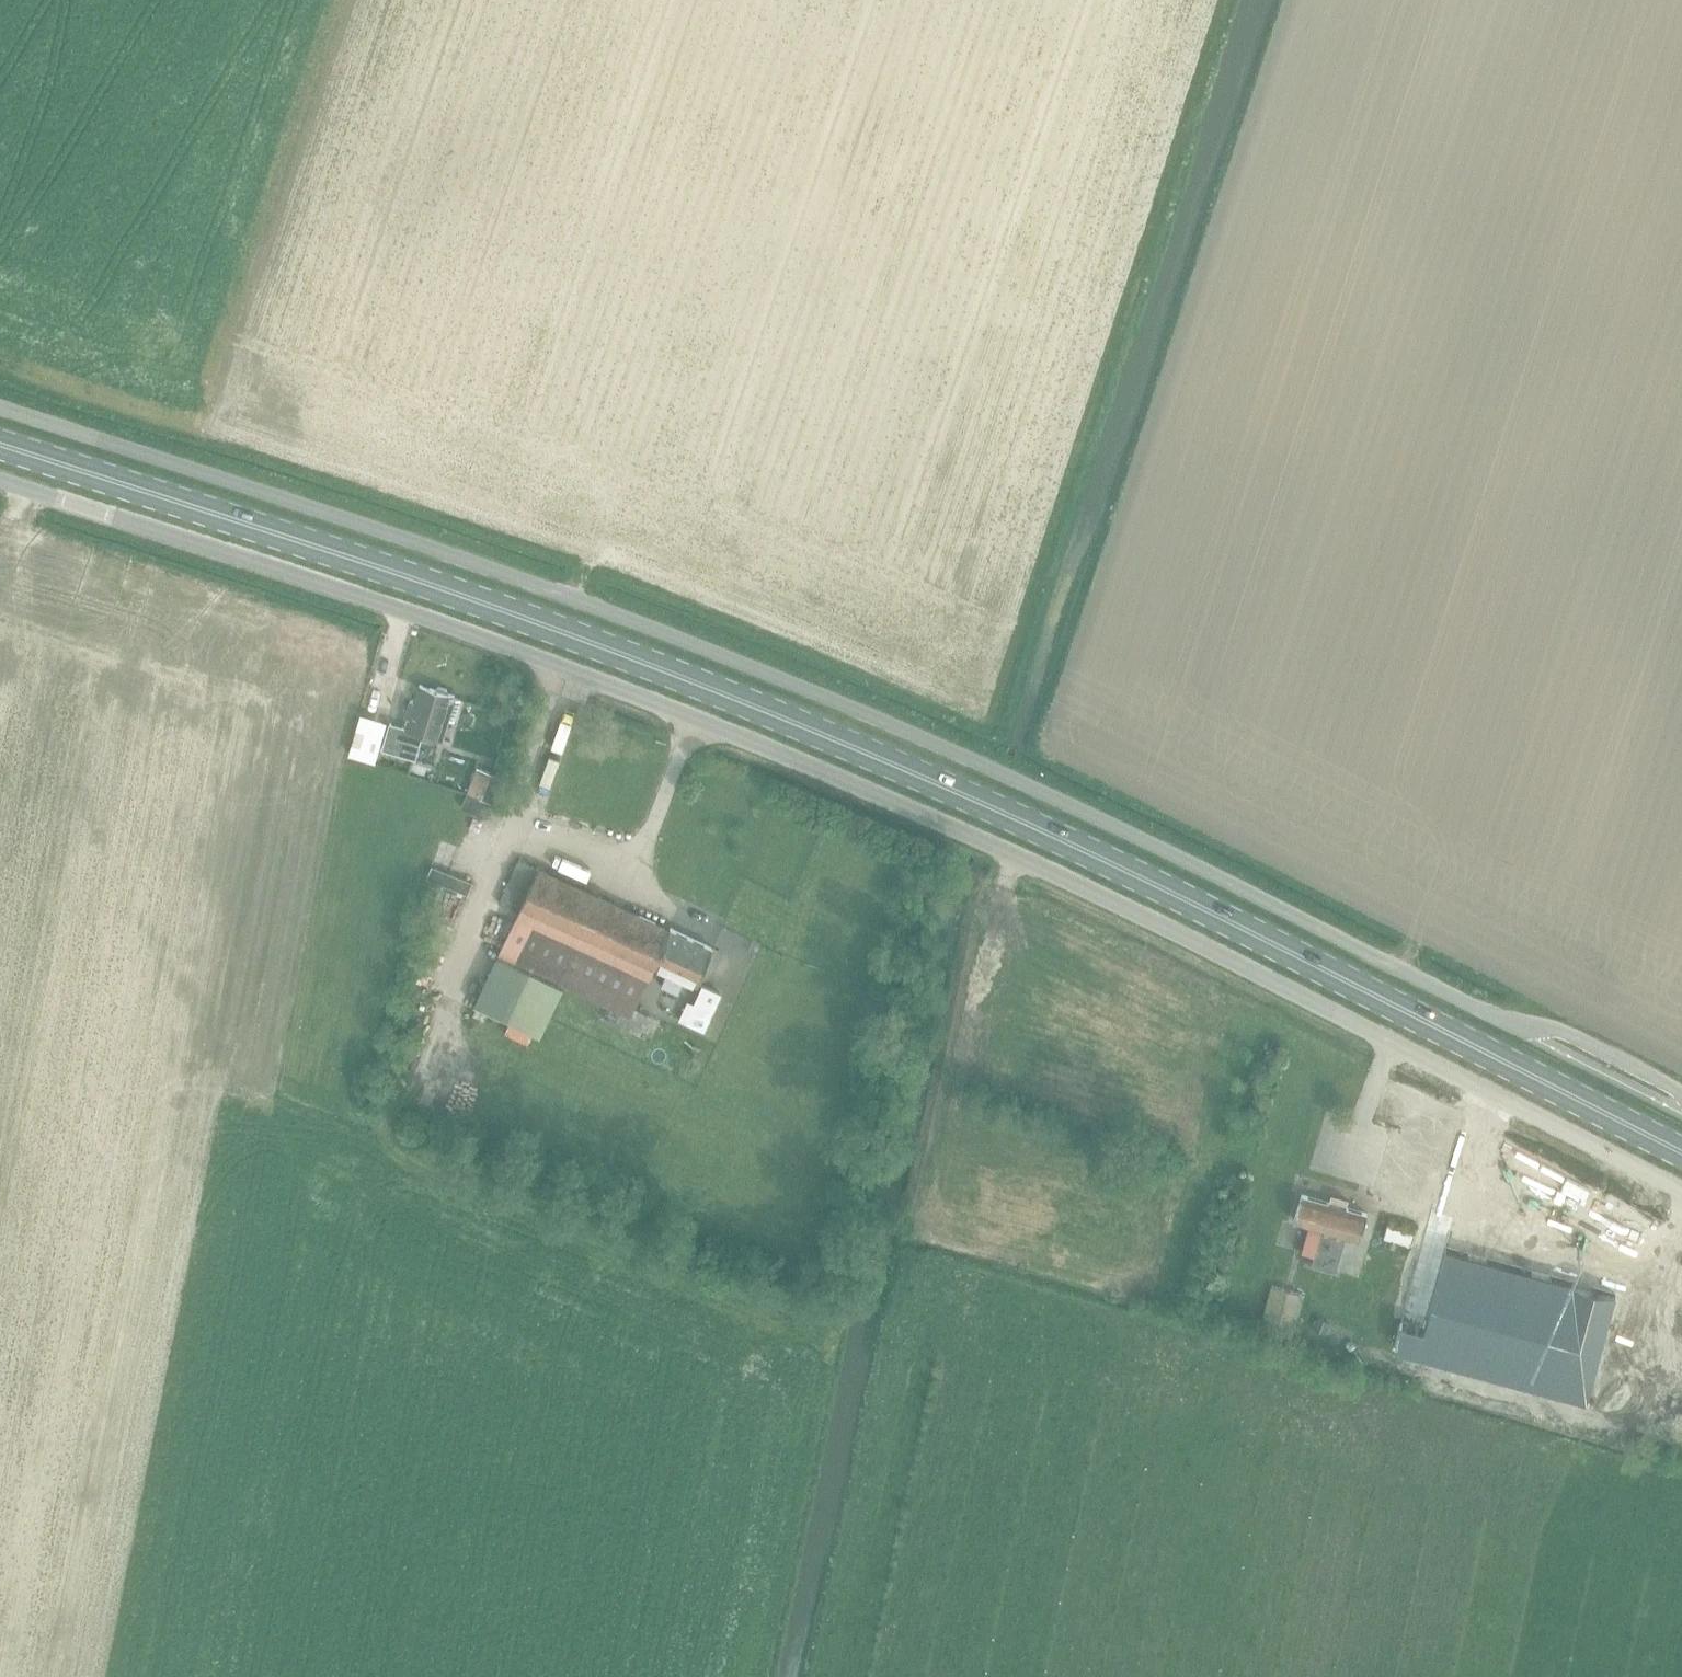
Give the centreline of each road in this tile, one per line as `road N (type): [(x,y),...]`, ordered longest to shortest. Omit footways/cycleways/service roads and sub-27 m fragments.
road 1 (unclassified): [(1681,1190),(1047,872),(890,803),(593,681),(0,479)]
road 2 (primary): [(1681,1153),(1058,838),(721,695),(0,447)]
road 3 (unclassified): [(0,409),(581,597),(938,743),(1513,1023),(1553,1029),(1681,1094)]

